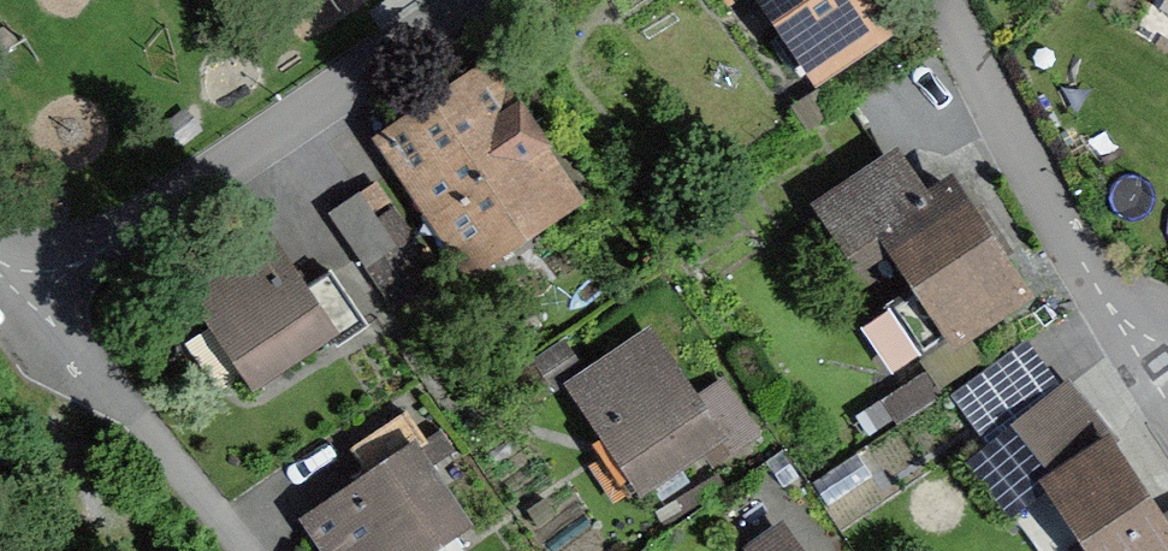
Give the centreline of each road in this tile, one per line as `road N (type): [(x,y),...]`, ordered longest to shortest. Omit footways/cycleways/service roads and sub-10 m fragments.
road 1 (residential): [(474,0),(27,297)]
road 2 (residential): [(945,0),(1043,199),(1167,400)]
road 3 (residential): [(128,411),(27,297)]

